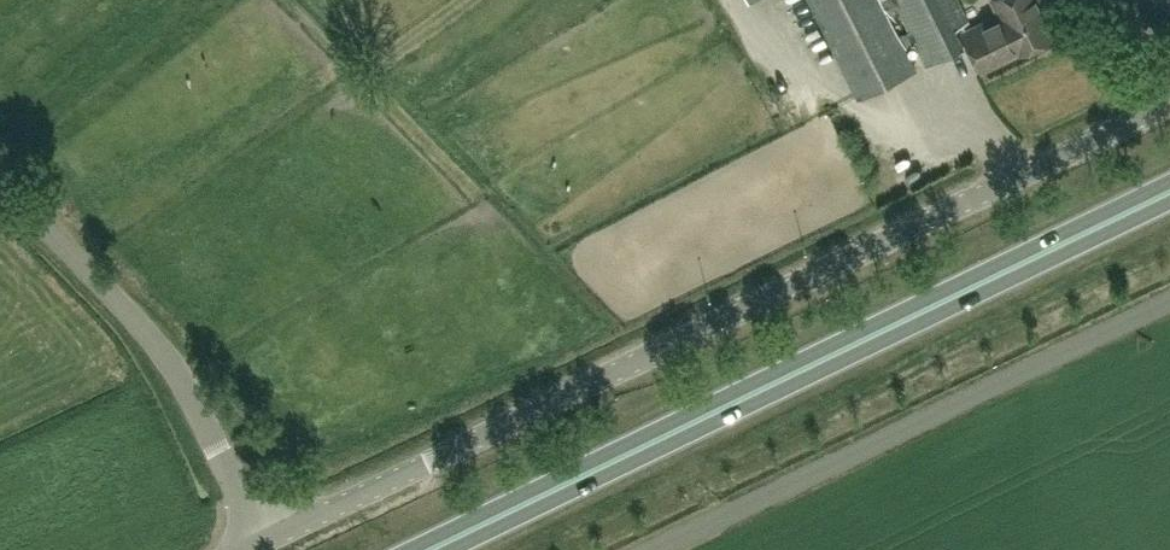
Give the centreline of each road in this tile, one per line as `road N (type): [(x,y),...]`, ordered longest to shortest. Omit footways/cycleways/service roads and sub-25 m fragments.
road 1 (unclassified): [(265,540),(1169,103)]
road 2 (trunk): [(430,549),(1169,192)]
road 3 (unclassified): [(1169,301),(652,549)]
road 4 (unclassified): [(265,540),(172,367),(0,181)]

